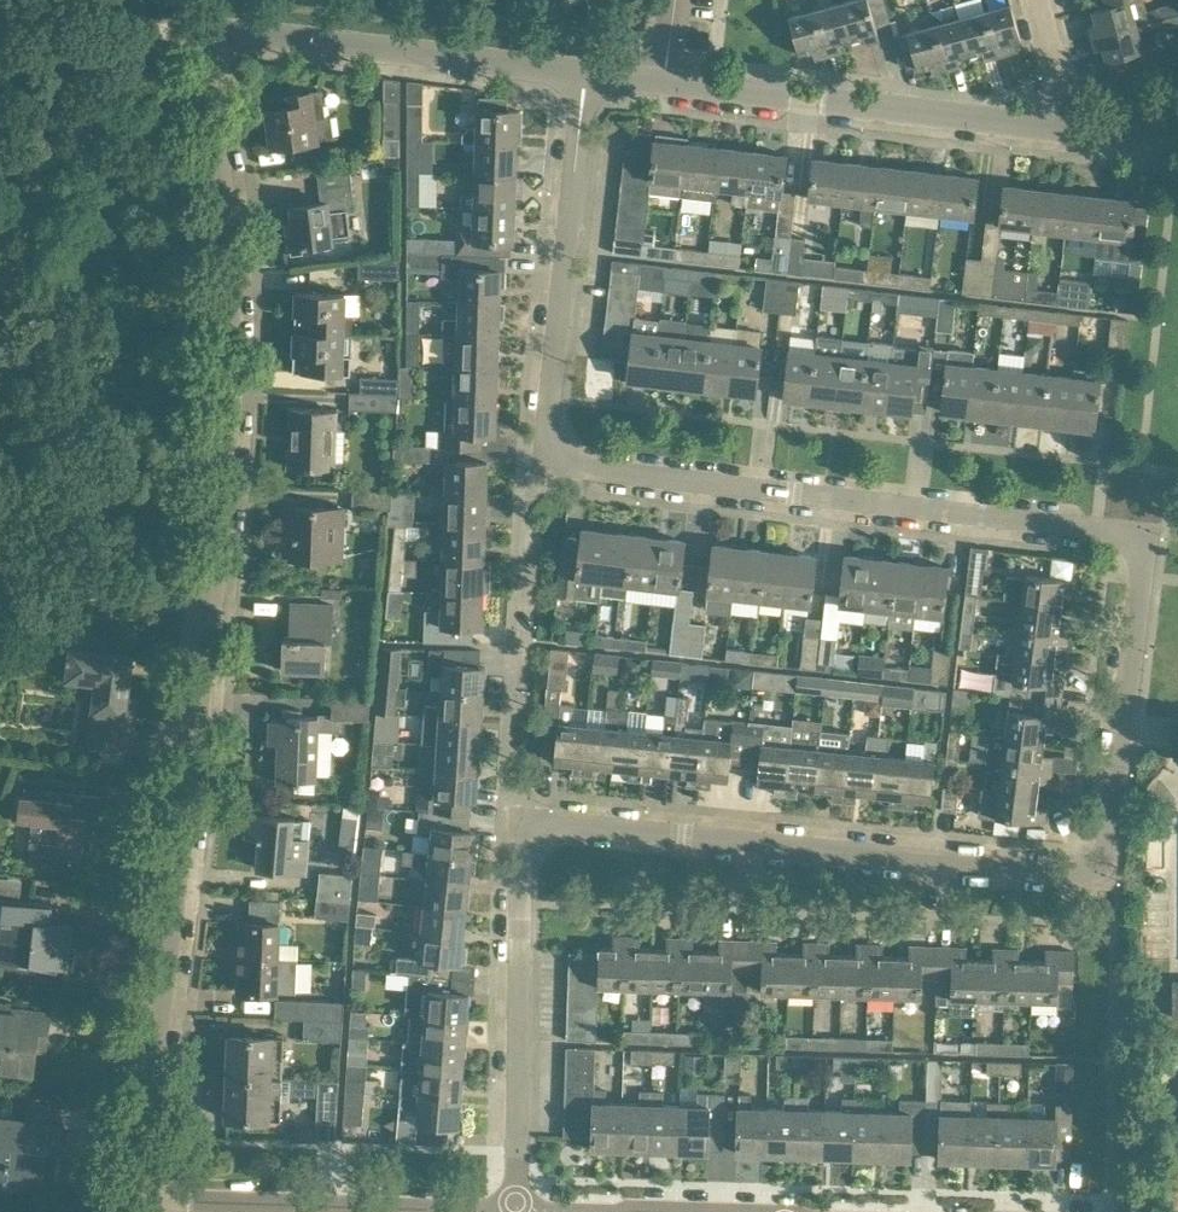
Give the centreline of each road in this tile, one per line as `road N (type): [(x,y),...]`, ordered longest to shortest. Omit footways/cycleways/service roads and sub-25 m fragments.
road 1 (residential): [(517,817),(1086,868),(1110,844),(1149,547),(1126,525),(552,466)]
road 2 (unclassified): [(122,1208),(204,451),(206,73),(214,48)]
road 3 (residential): [(1057,129),(664,83)]
road 4 (residential): [(513,1211),(517,817)]
road 5 (residential): [(552,466),(586,74)]
road 6 (residential): [(586,74),(264,30),(214,48)]
road 7 (residential): [(517,817),(525,488),(552,466)]
road 8 (residential): [(451,1210),(122,1208)]
road 9 (residential): [(1057,129),(1058,83),(1039,0)]
road 10 (residential): [(1177,119),(1119,137),(1057,129)]

